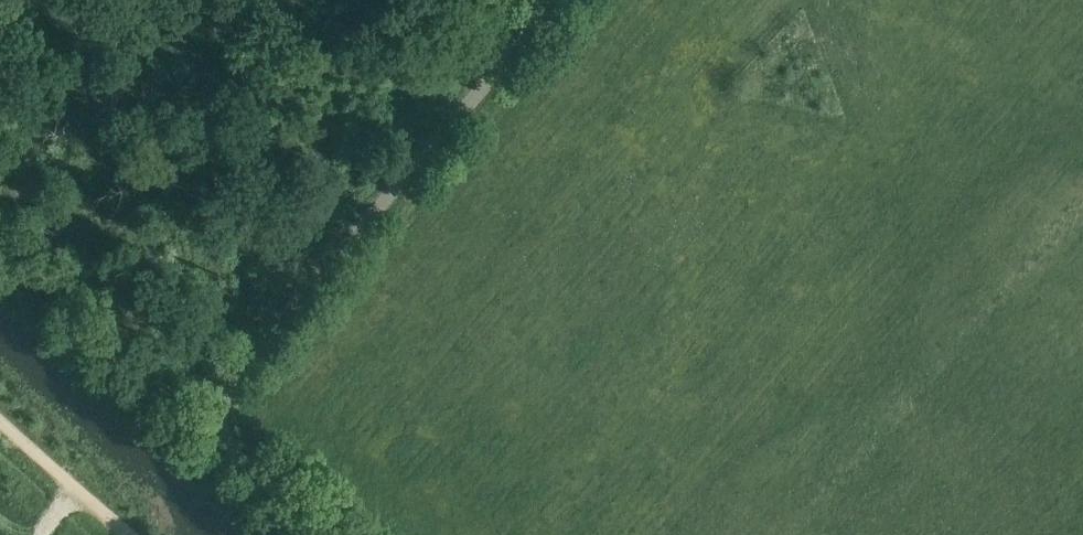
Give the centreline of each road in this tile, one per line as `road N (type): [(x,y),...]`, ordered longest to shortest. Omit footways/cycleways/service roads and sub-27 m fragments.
road 1 (unclassified): [(304,534),(181,441),(563,0)]
road 2 (track): [(126,534),(0,421)]

